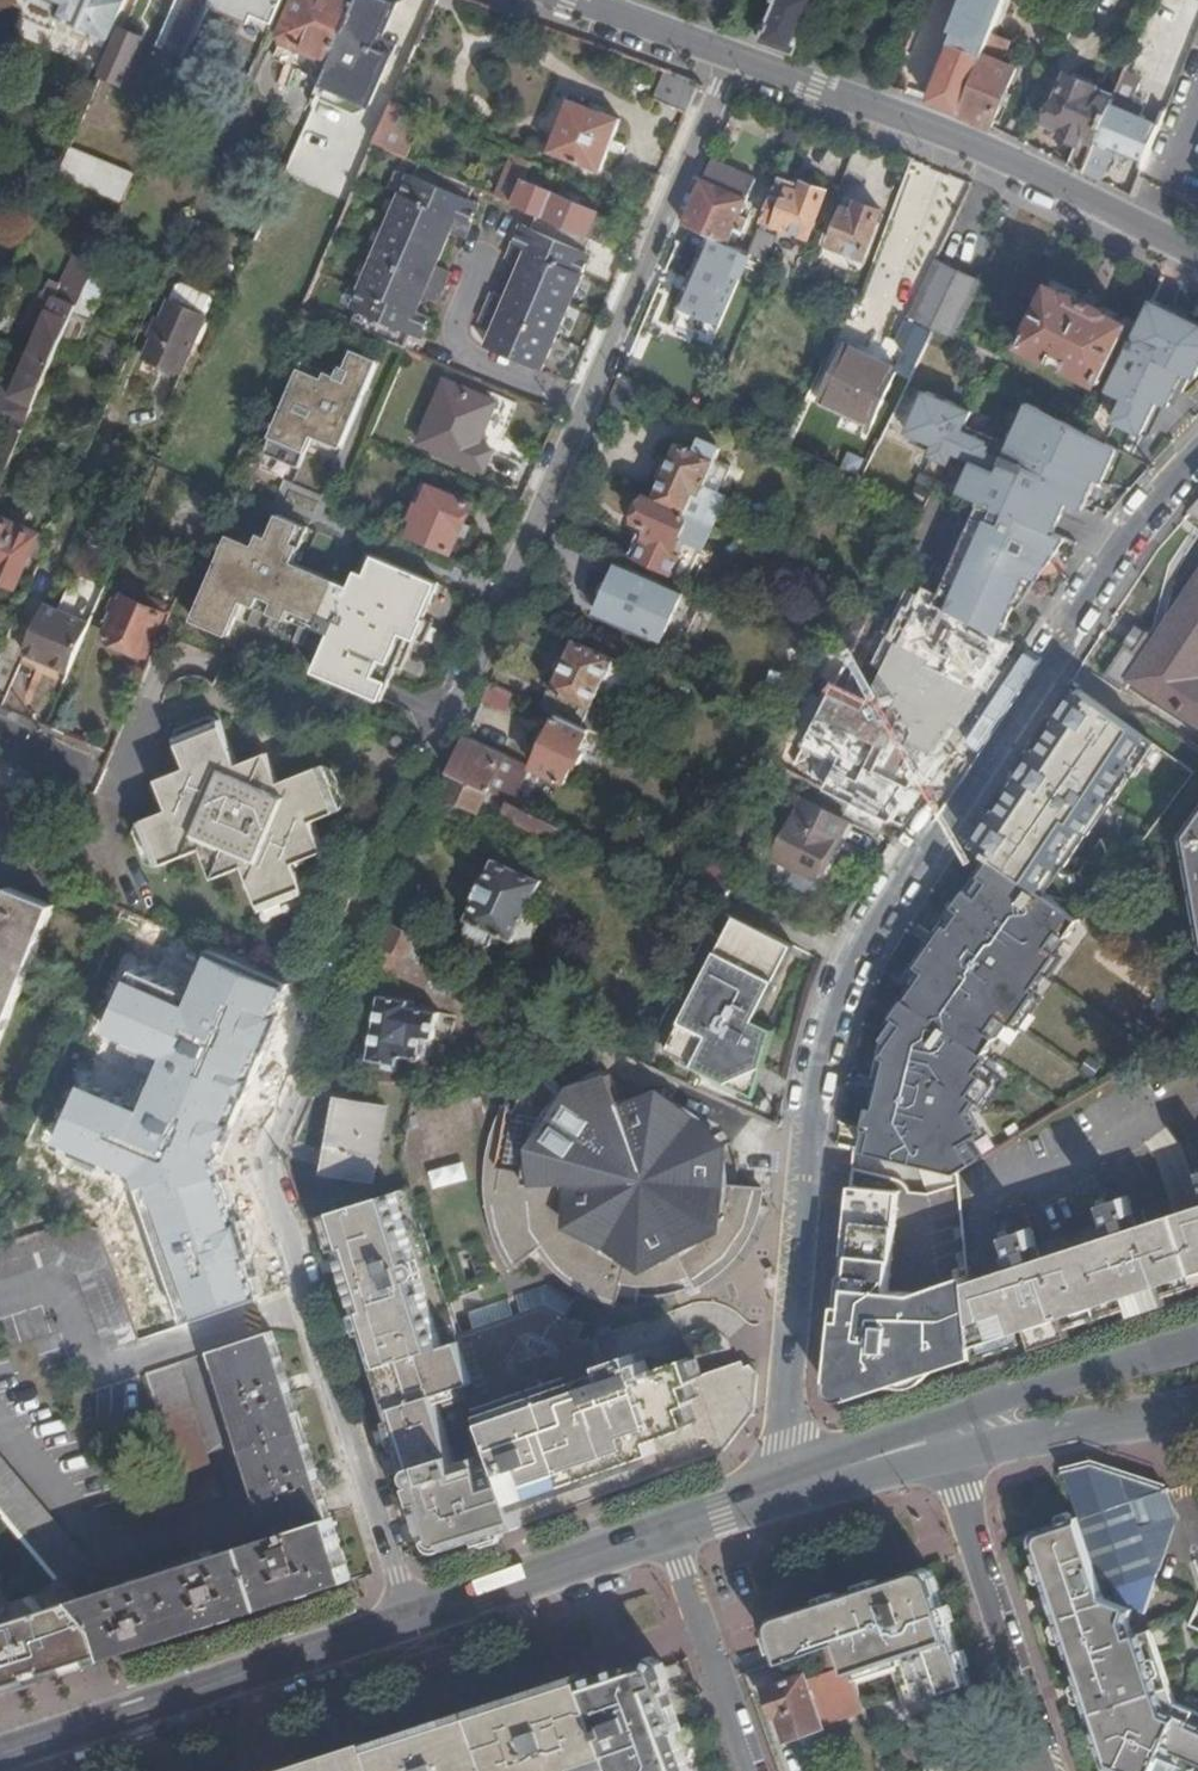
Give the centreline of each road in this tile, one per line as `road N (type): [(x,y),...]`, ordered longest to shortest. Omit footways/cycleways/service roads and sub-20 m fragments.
road 1 (residential): [(736,66),(264,1156),(412,1620)]
road 2 (residential): [(1197,458),(1146,508),(915,854),(858,955),(821,1060),(785,1487)]
road 3 (tertiary): [(736,66),(982,158),(1197,266)]
road 4 (primary): [(412,1620),(0,1756)]
road 5 (residential): [(1050,1770),(943,1455)]
road 6 (primary): [(1197,1343),(1133,1355),(931,1420)]
road 7 (primary): [(668,1530),(412,1620)]
road 8 (residential): [(668,1530),(752,1770)]
road 9 (primary): [(943,1455),(1174,1417)]
road 10 (tertiary): [(539,0),(736,66)]
road 11 (primary): [(931,1420),(847,1448),(785,1487)]
road 12 (primary): [(785,1487),(943,1455)]
road 13 (primary): [(785,1487),(668,1530)]

